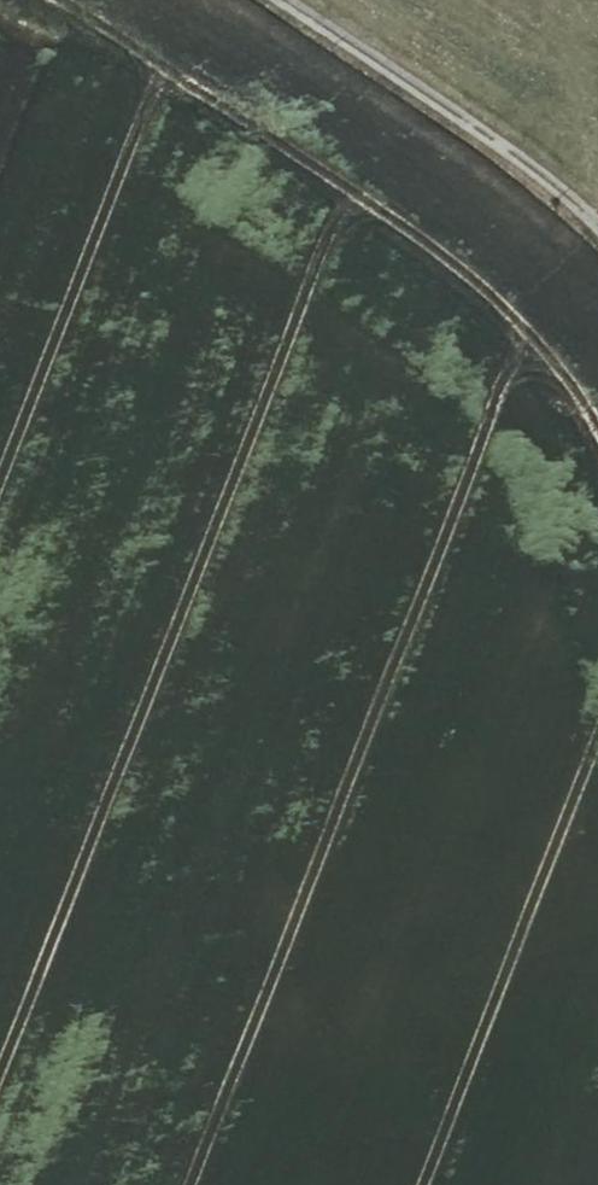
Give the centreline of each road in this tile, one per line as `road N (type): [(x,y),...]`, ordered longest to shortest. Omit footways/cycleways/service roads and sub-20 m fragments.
road 1 (unclassified): [(597,228),(447,108),(280,0)]

